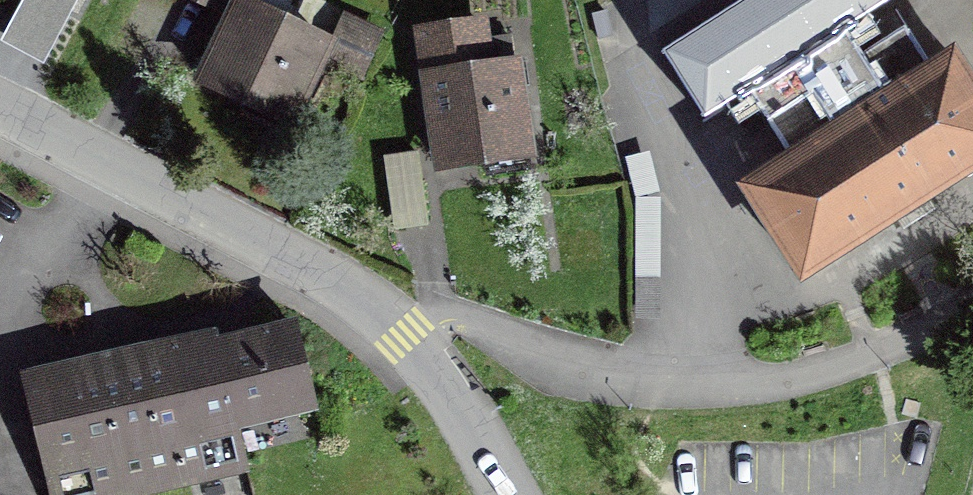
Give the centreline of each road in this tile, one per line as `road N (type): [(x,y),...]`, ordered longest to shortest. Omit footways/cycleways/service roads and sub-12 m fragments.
road 1 (residential): [(506,494),(426,365),(336,280),(0,107)]

